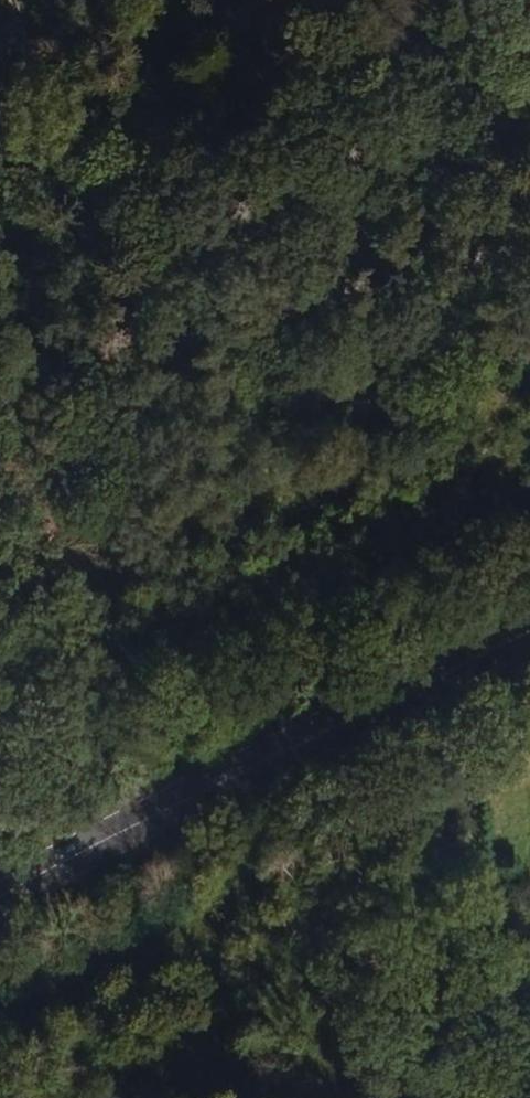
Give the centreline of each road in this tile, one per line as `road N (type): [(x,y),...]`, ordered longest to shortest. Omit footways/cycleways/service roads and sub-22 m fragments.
road 1 (secondary): [(0,907),(529,638)]

